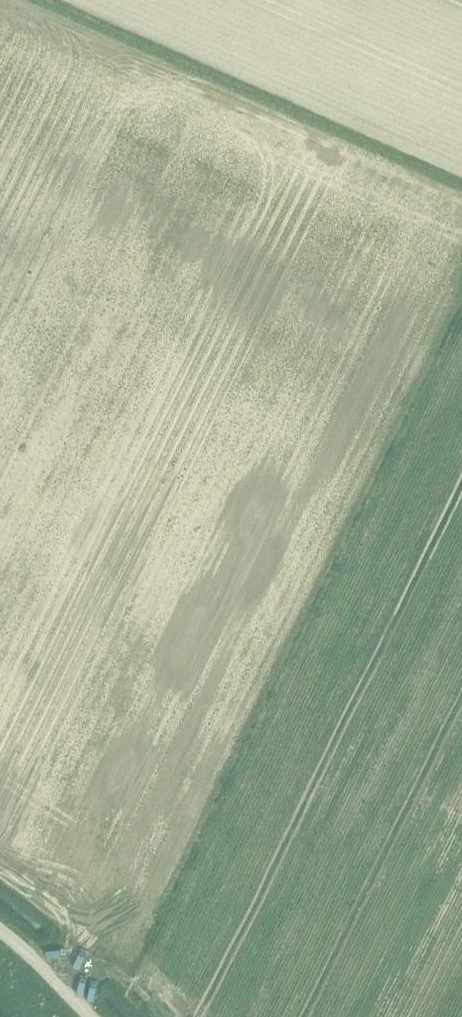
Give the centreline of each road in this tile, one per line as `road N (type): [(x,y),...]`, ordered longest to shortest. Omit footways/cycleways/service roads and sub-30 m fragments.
road 1 (unclassified): [(90,1016),(0,929)]

